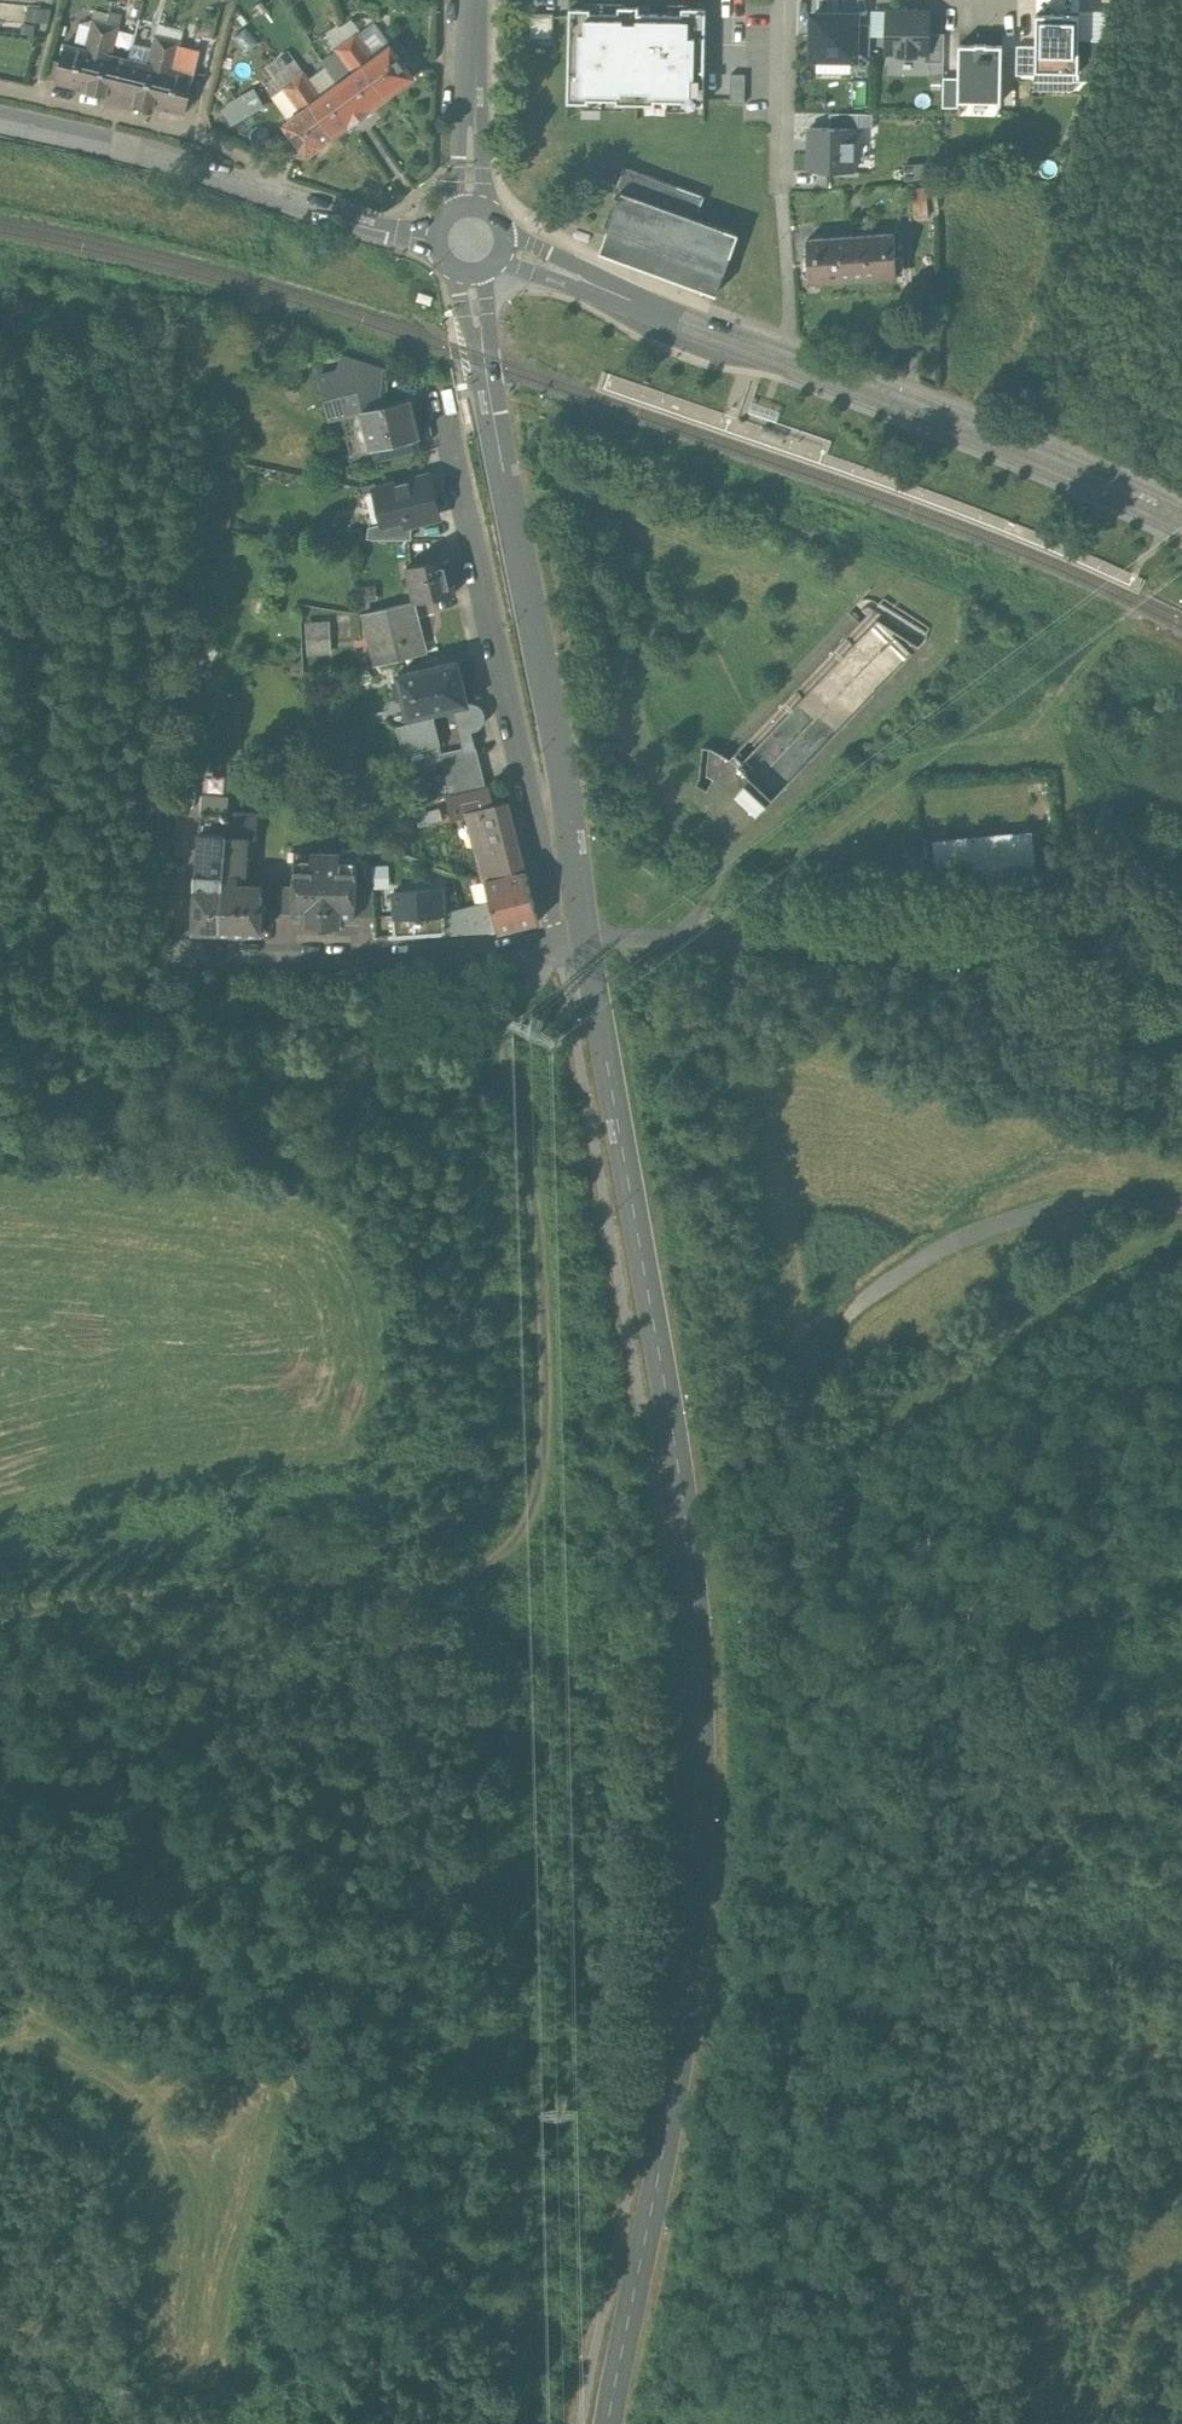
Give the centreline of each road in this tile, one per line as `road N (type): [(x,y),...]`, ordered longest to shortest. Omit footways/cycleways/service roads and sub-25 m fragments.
road 1 (tertiary): [(608,2423),(690,1961),(698,1708),(691,1586),(665,1402),(581,944)]
road 2 (track): [(0,1632),(445,1586),(504,1548),(530,1513),(543,1426),(528,1181),(503,1038),(555,948)]
road 3 (tertiary): [(510,247),(1181,524)]
road 4 (track): [(159,955),(59,956),(38,913),(47,493),(26,423),(0,385)]
road 5 (tertiary): [(581,944),(477,306),(479,280)]
road 6 (unclassified): [(581,944),(670,936),(1031,940),(1181,919)]
road 7 (residential): [(555,948),(438,384)]
road 8 (residential): [(555,948),(351,960),(159,955)]
road 9 (residential): [(288,202),(110,145),(0,121)]
road 10 (residential): [(468,203),(469,0)]
road 11 (residential): [(783,192),(784,0)]
road 12 (residential): [(433,236),(288,202)]

